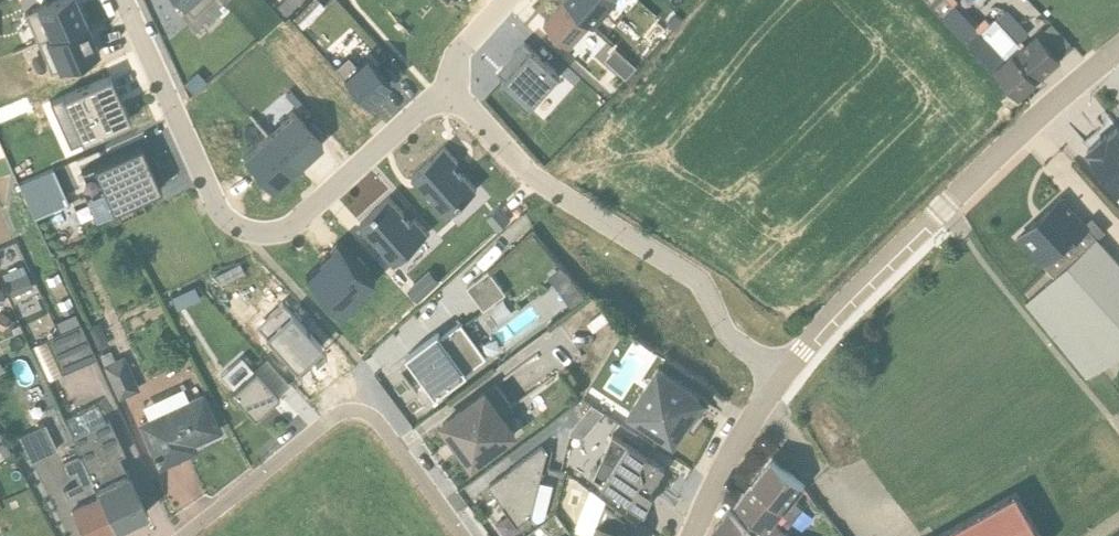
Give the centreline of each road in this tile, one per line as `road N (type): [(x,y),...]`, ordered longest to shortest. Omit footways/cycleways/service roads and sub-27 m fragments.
road 1 (residential): [(124,0),(210,201),(237,228),(291,230),(430,103),(452,95)]
road 2 (residential): [(781,374),(941,198),(1118,45)]
road 3 (residential): [(781,374),(723,325),(697,278),(531,176),(452,95)]
road 4 (residential): [(460,535),(375,420),(357,412),(332,417),(183,535)]
road 5 (residential): [(690,535),(711,482),(781,374)]

